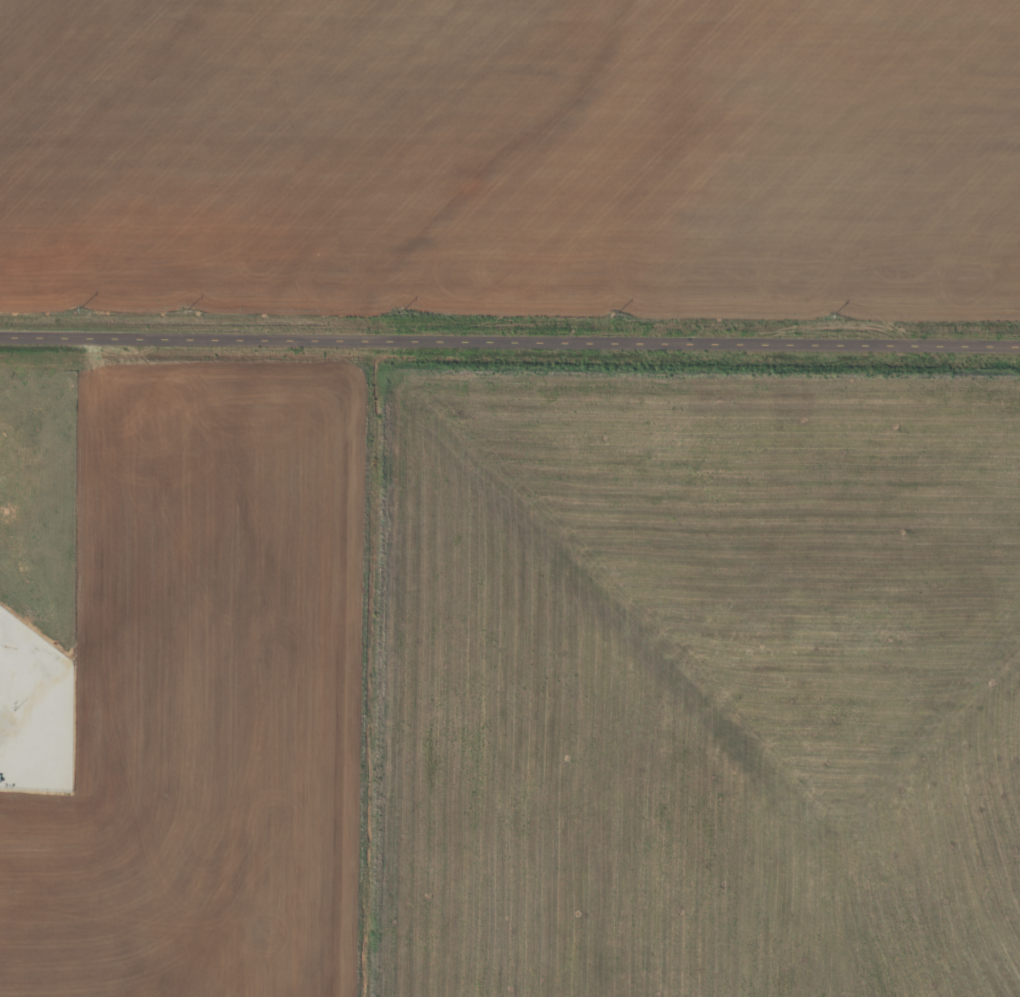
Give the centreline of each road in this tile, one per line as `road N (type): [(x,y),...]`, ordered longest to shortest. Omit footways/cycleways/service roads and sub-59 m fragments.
road 1 (secondary): [(1019,351),(0,343)]

